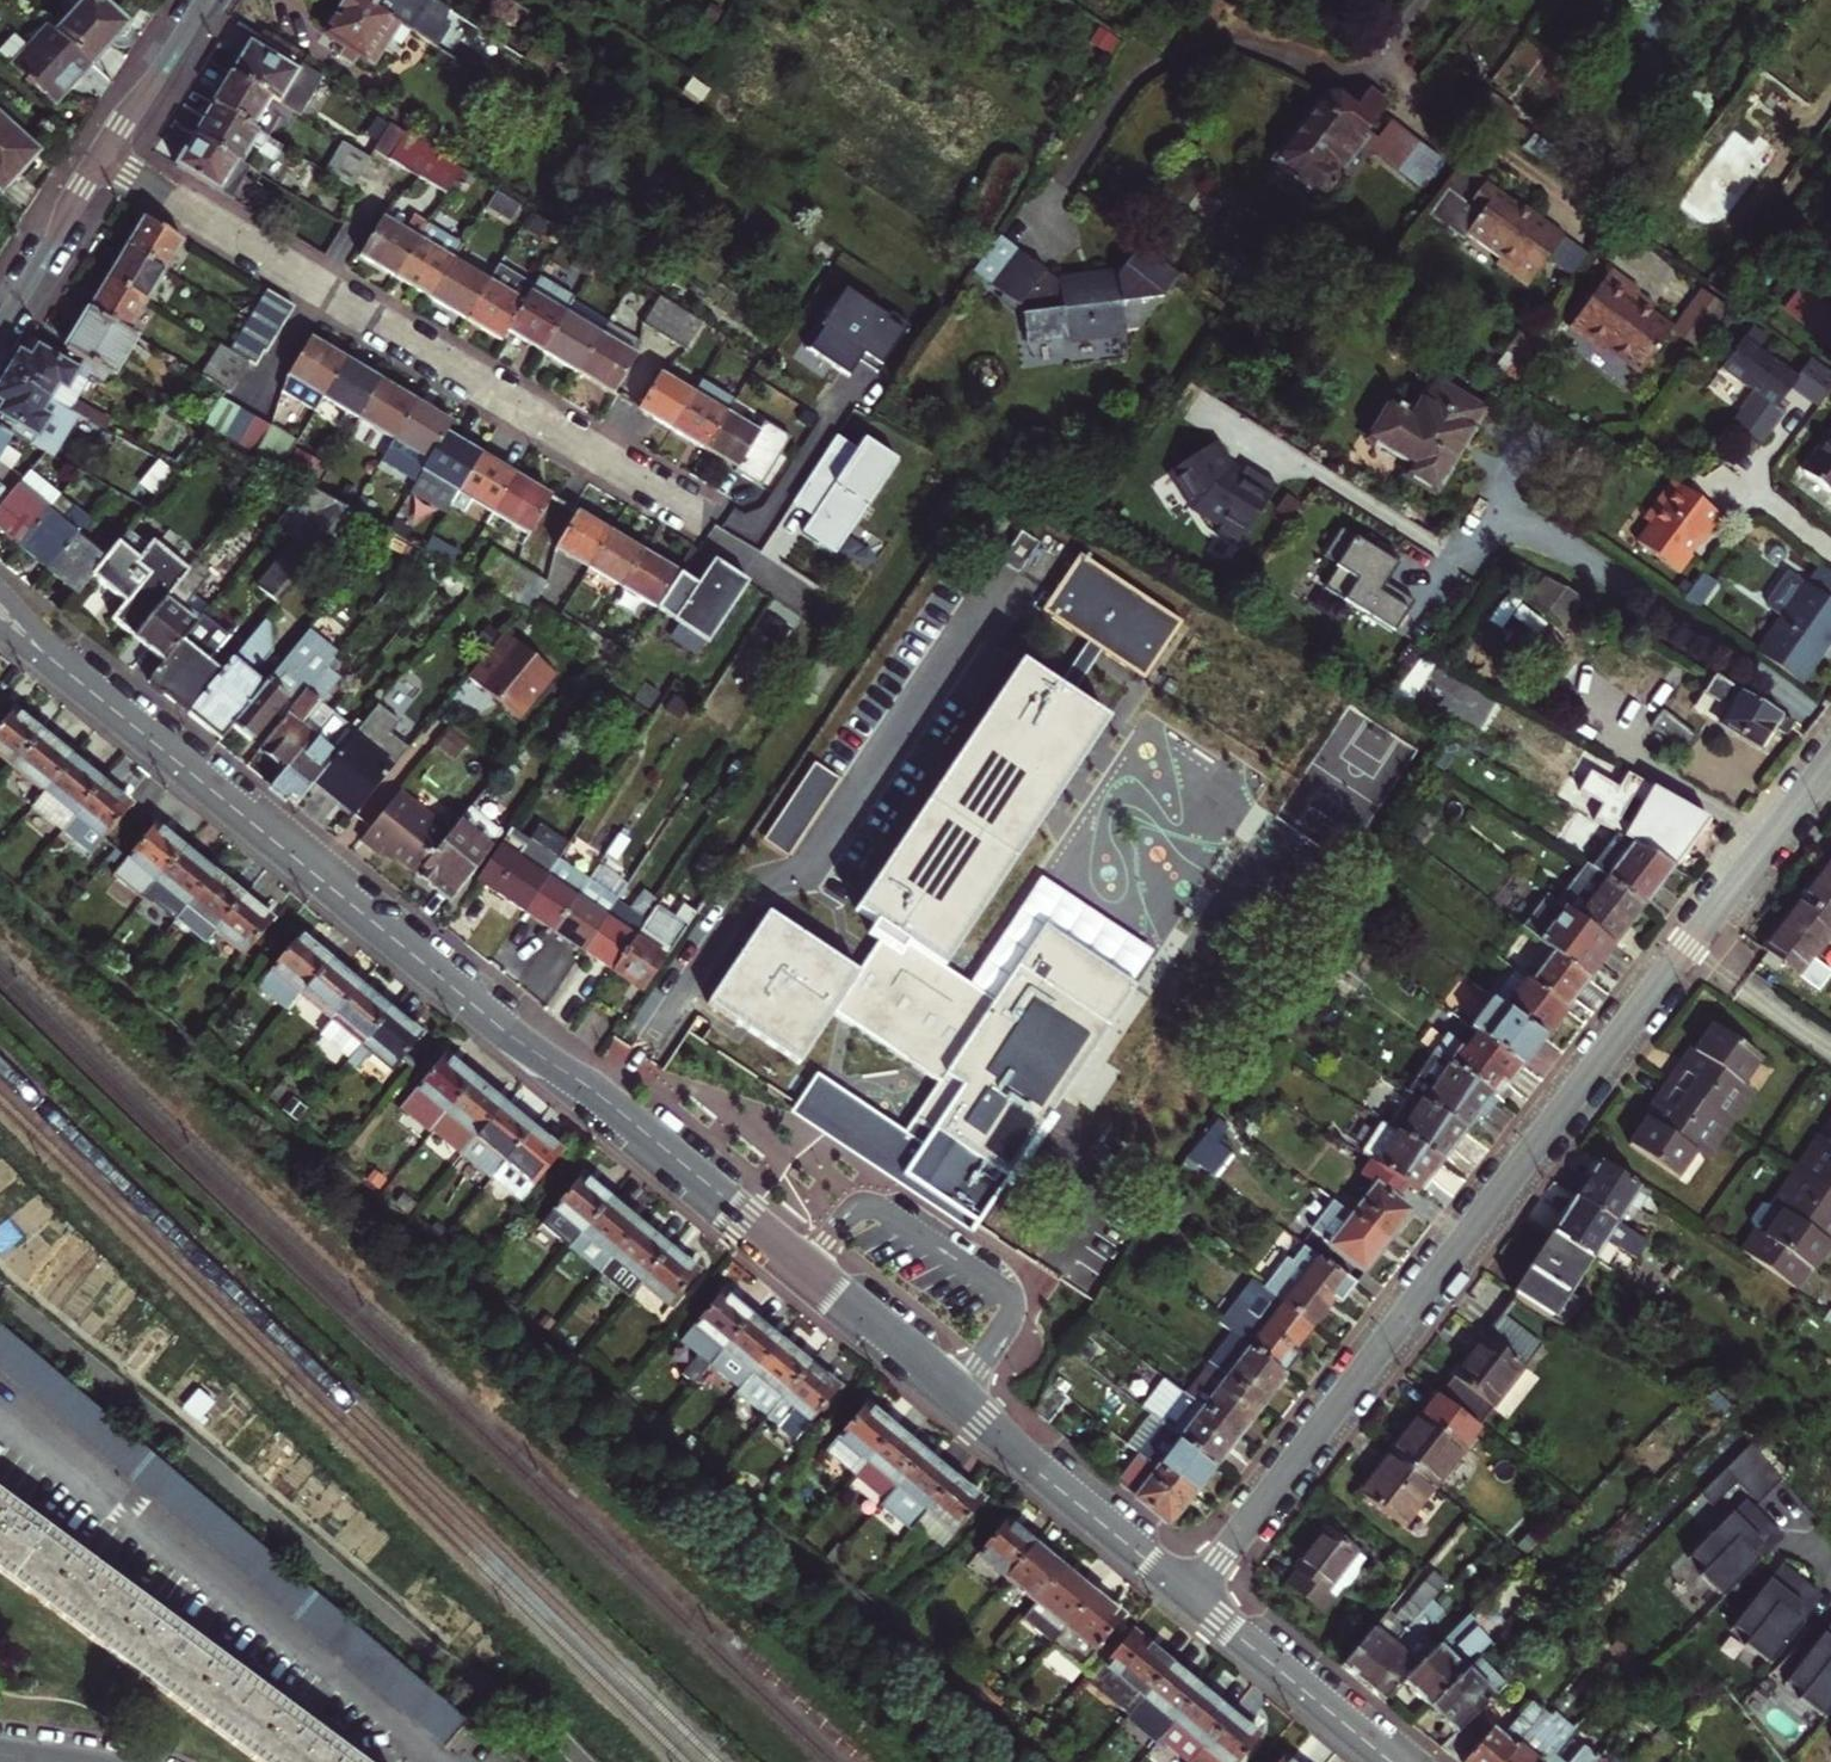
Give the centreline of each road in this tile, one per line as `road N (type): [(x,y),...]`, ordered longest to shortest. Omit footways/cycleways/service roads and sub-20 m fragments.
road 1 (residential): [(1186,1593),(0,611)]
road 2 (residential): [(1830,756),(1186,1593)]
road 3 (residential): [(103,156),(710,524)]
road 4 (residential): [(1393,1761),(1186,1593)]
road 5 (residential): [(103,156),(0,330)]
road 6 (residential): [(207,0),(103,156)]

